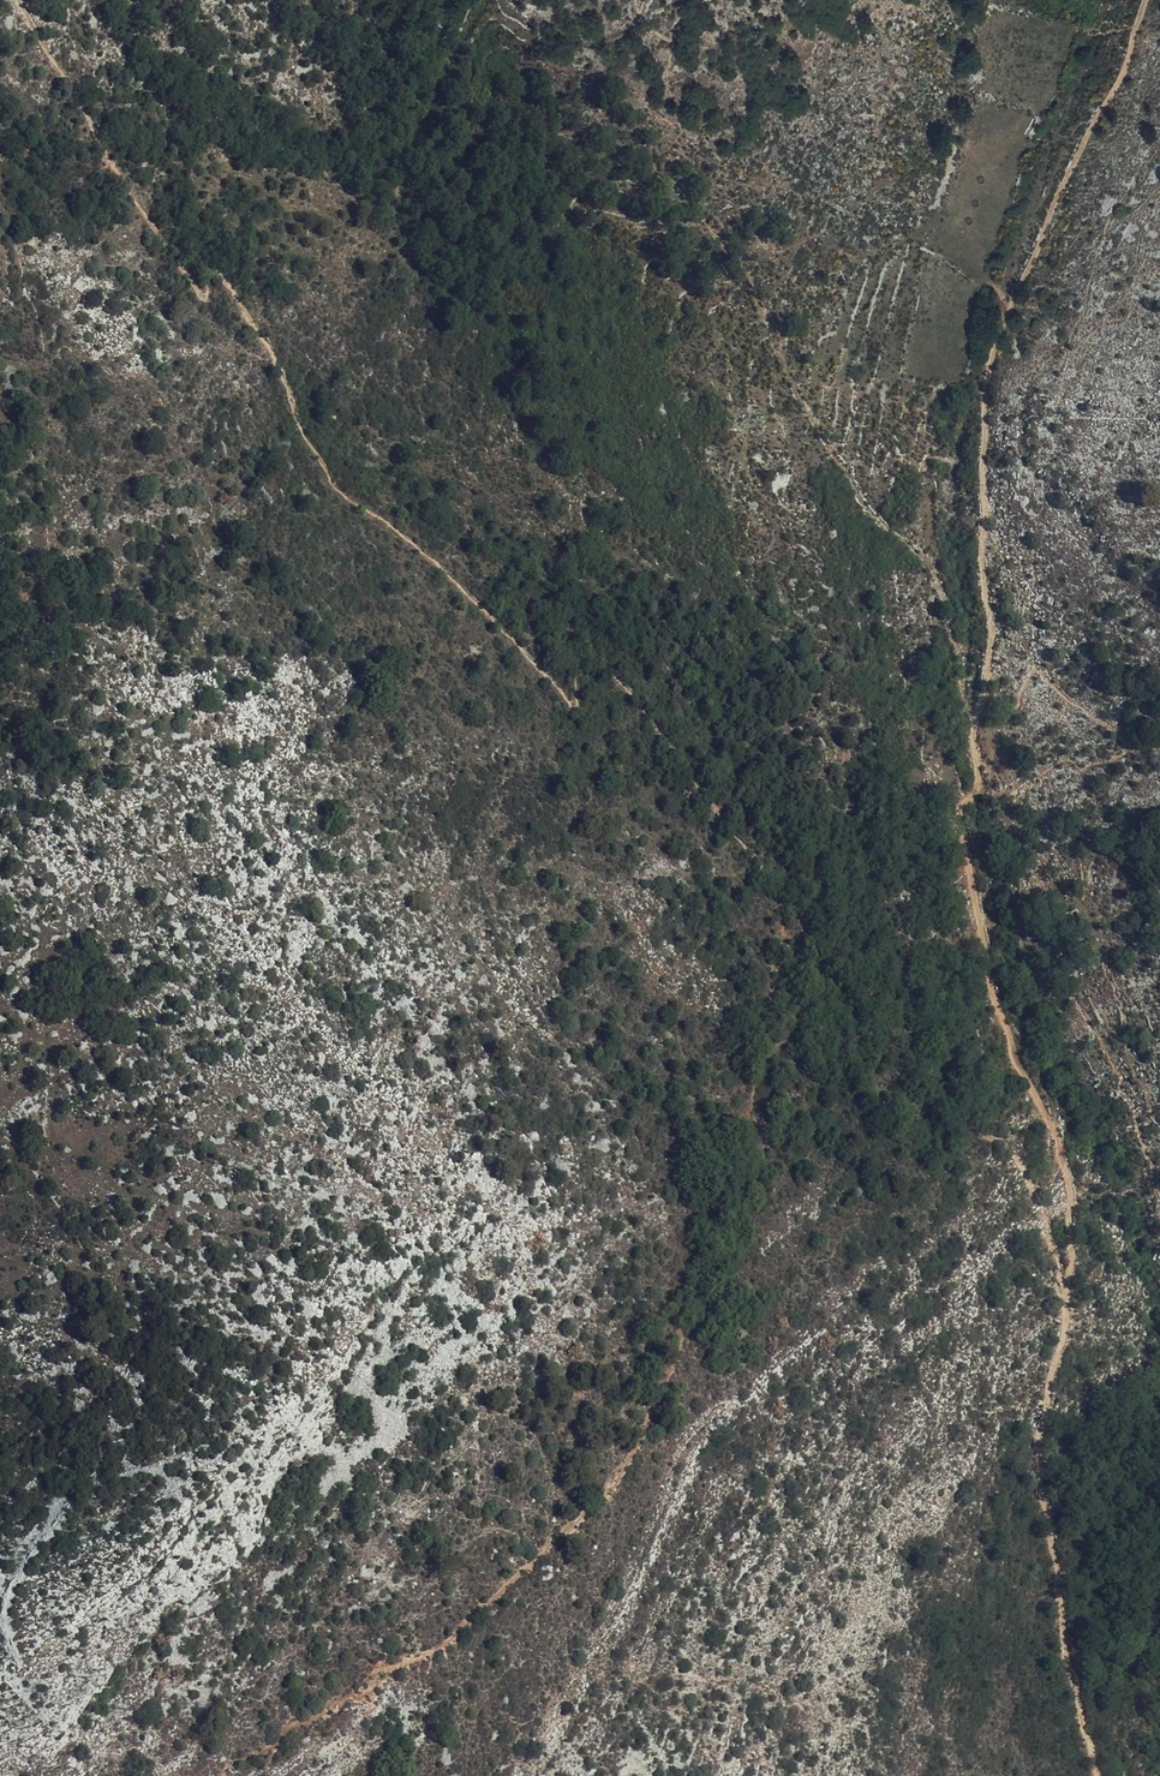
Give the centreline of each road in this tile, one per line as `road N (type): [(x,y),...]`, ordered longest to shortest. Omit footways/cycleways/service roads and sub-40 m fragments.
road 1 (track): [(1068,1300),(1074,1252),(1062,1165),(992,993),(957,814),(979,788),(973,738),(990,614),(979,555),(984,386),(998,333),(1127,64),(1144,0)]
road 2 (track): [(1100,1775),(1066,1653),(1063,1575),(1035,1460),(1068,1300)]

